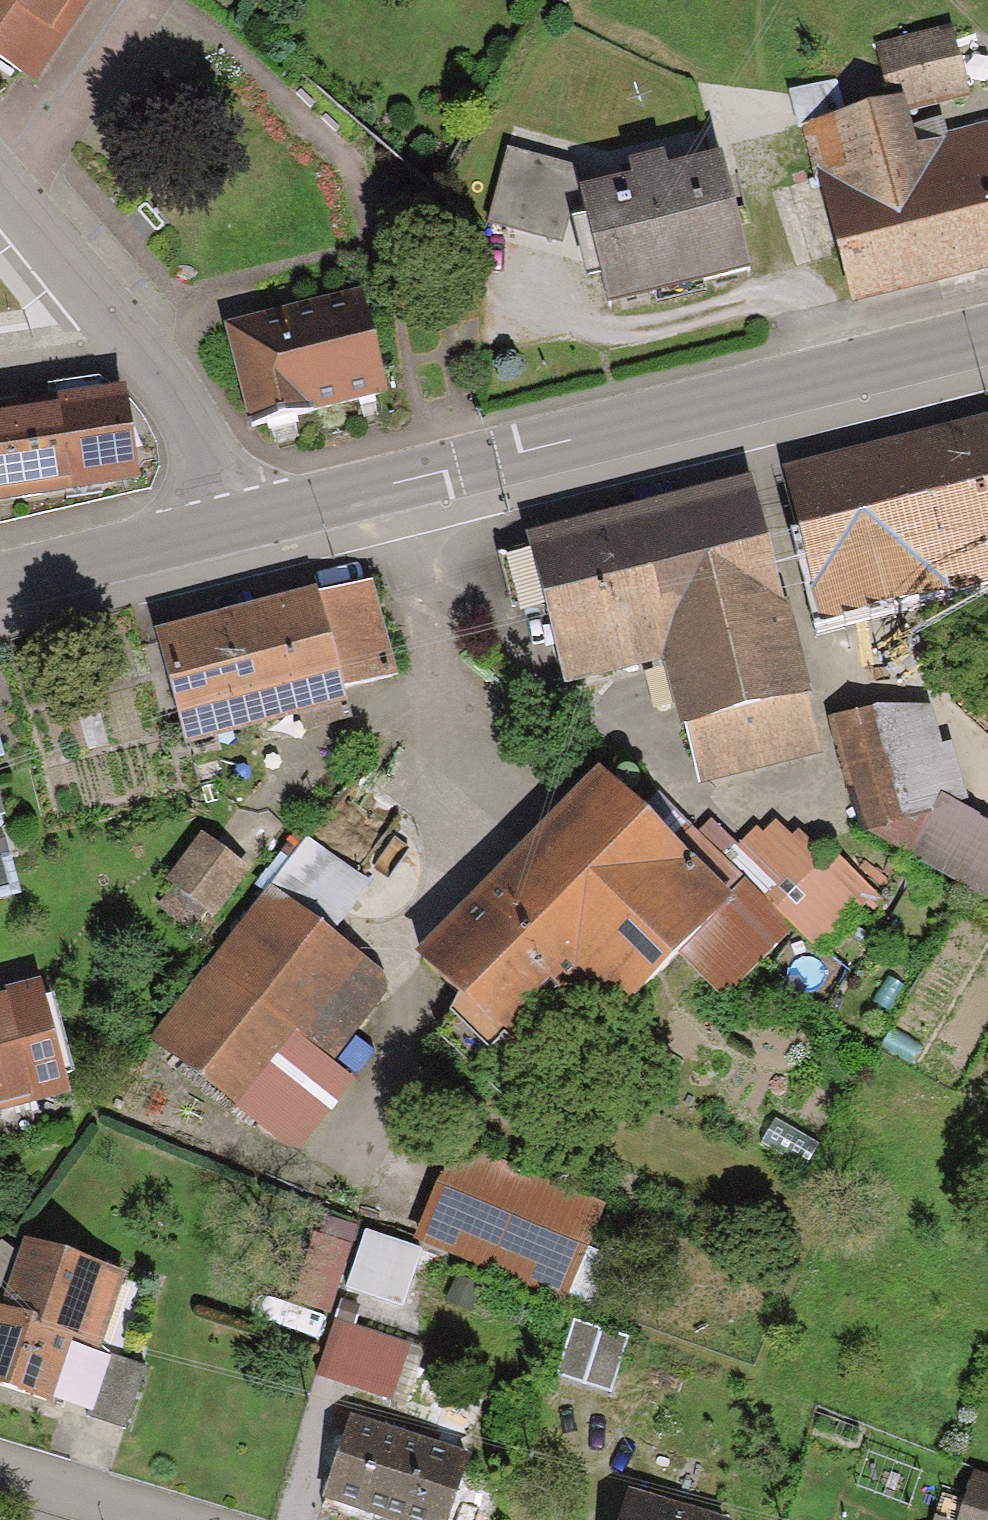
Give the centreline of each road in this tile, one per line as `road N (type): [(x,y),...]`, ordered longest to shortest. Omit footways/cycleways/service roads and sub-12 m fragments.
road 1 (secondary): [(987,329),(230,519)]
road 2 (residential): [(230,519),(175,410),(0,178)]
road 3 (secondary): [(230,519),(0,579)]
road 4 (residential): [(0,1460),(170,1519)]

